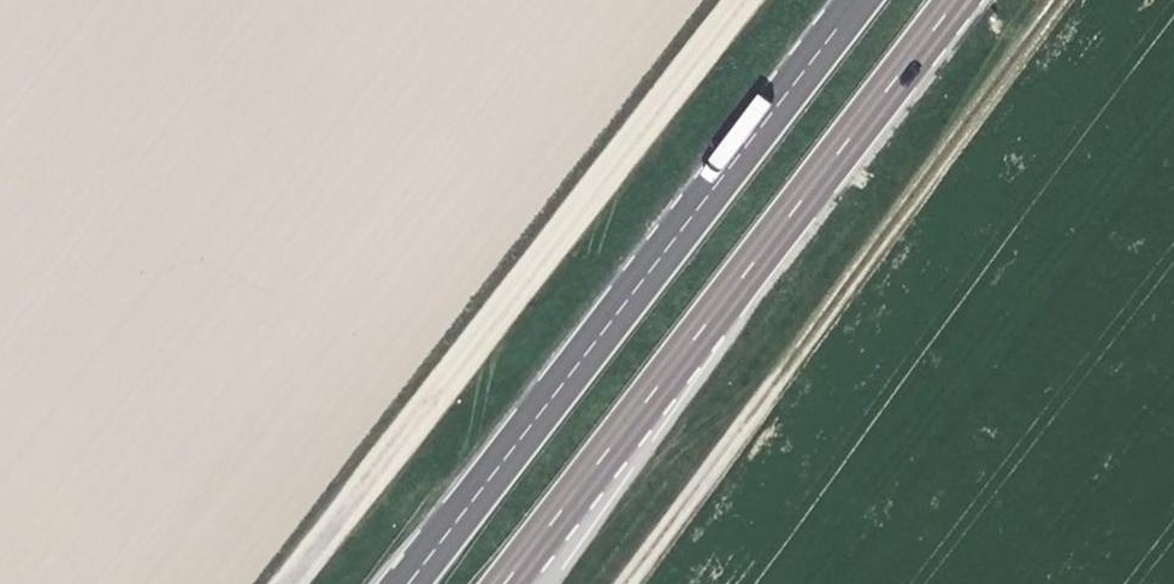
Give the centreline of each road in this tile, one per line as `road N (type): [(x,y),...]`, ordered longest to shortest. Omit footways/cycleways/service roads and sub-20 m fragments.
road 1 (unclassified): [(285,583),(737,0)]
road 2 (trunk): [(861,0),(410,583)]
road 3 (trunk): [(503,583),(954,0)]
road 4 (track): [(1056,0),(625,583)]

